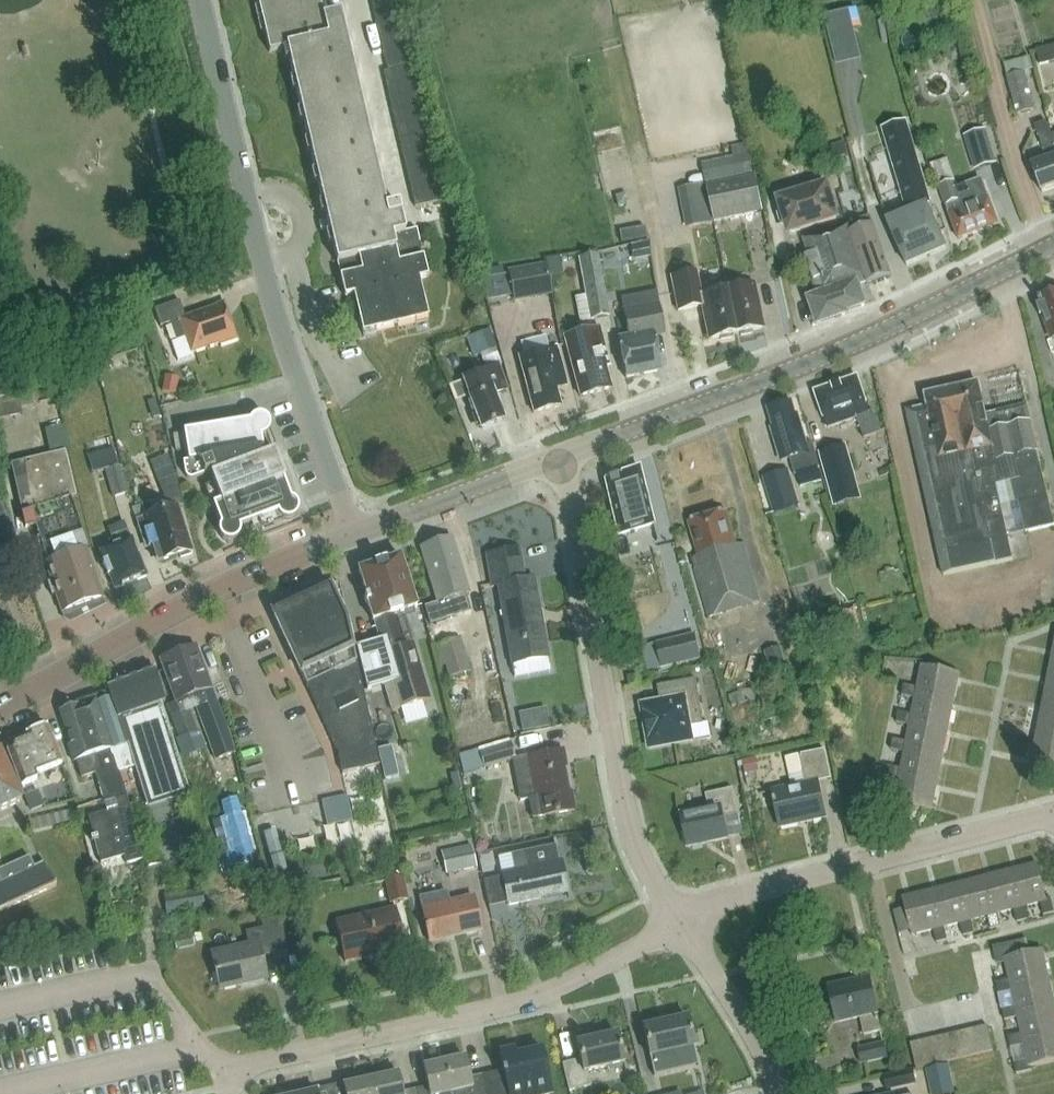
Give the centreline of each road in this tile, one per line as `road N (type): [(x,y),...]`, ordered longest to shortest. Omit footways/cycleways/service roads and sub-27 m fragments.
road 1 (unclassified): [(354,534),(274,307),(201,0)]
road 2 (tertiary): [(561,456),(813,361),(1053,245)]
road 3 (residential): [(221,1075),(546,995),(680,922)]
road 4 (residential): [(680,922),(643,865),(627,820),(561,456)]
road 5 (tertiary): [(0,709),(212,592),(354,534)]
road 6 (residential): [(680,922),(727,899),(1053,818)]
road 7 (residential): [(6,1093),(195,1054),(221,1075)]
road 8 (tertiary): [(354,534),(561,456)]
road 9 (residential): [(778,1093),(761,1045),(680,922)]

